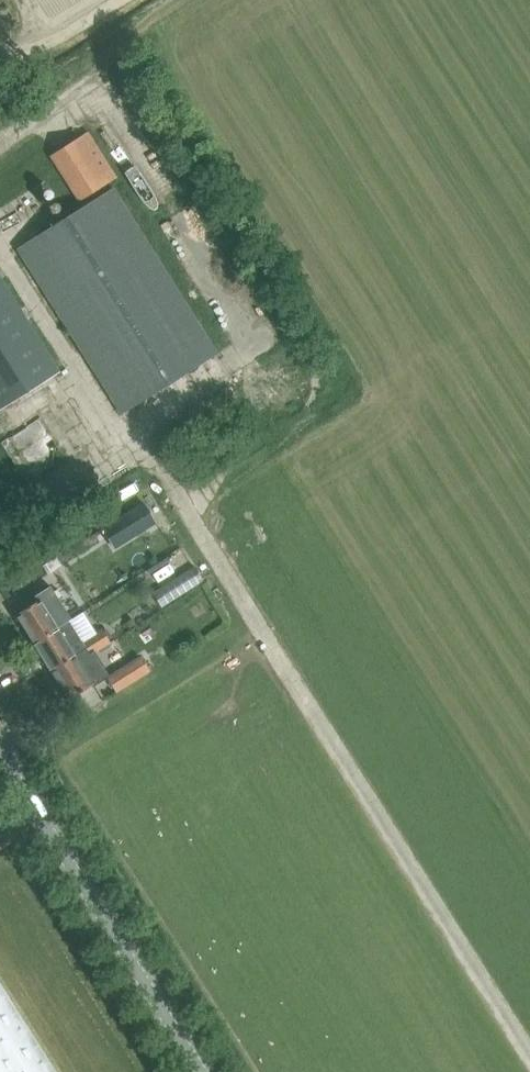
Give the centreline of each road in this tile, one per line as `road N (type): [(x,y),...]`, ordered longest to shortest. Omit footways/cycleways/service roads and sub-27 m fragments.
road 1 (unclassified): [(200,1071),(0,755)]

